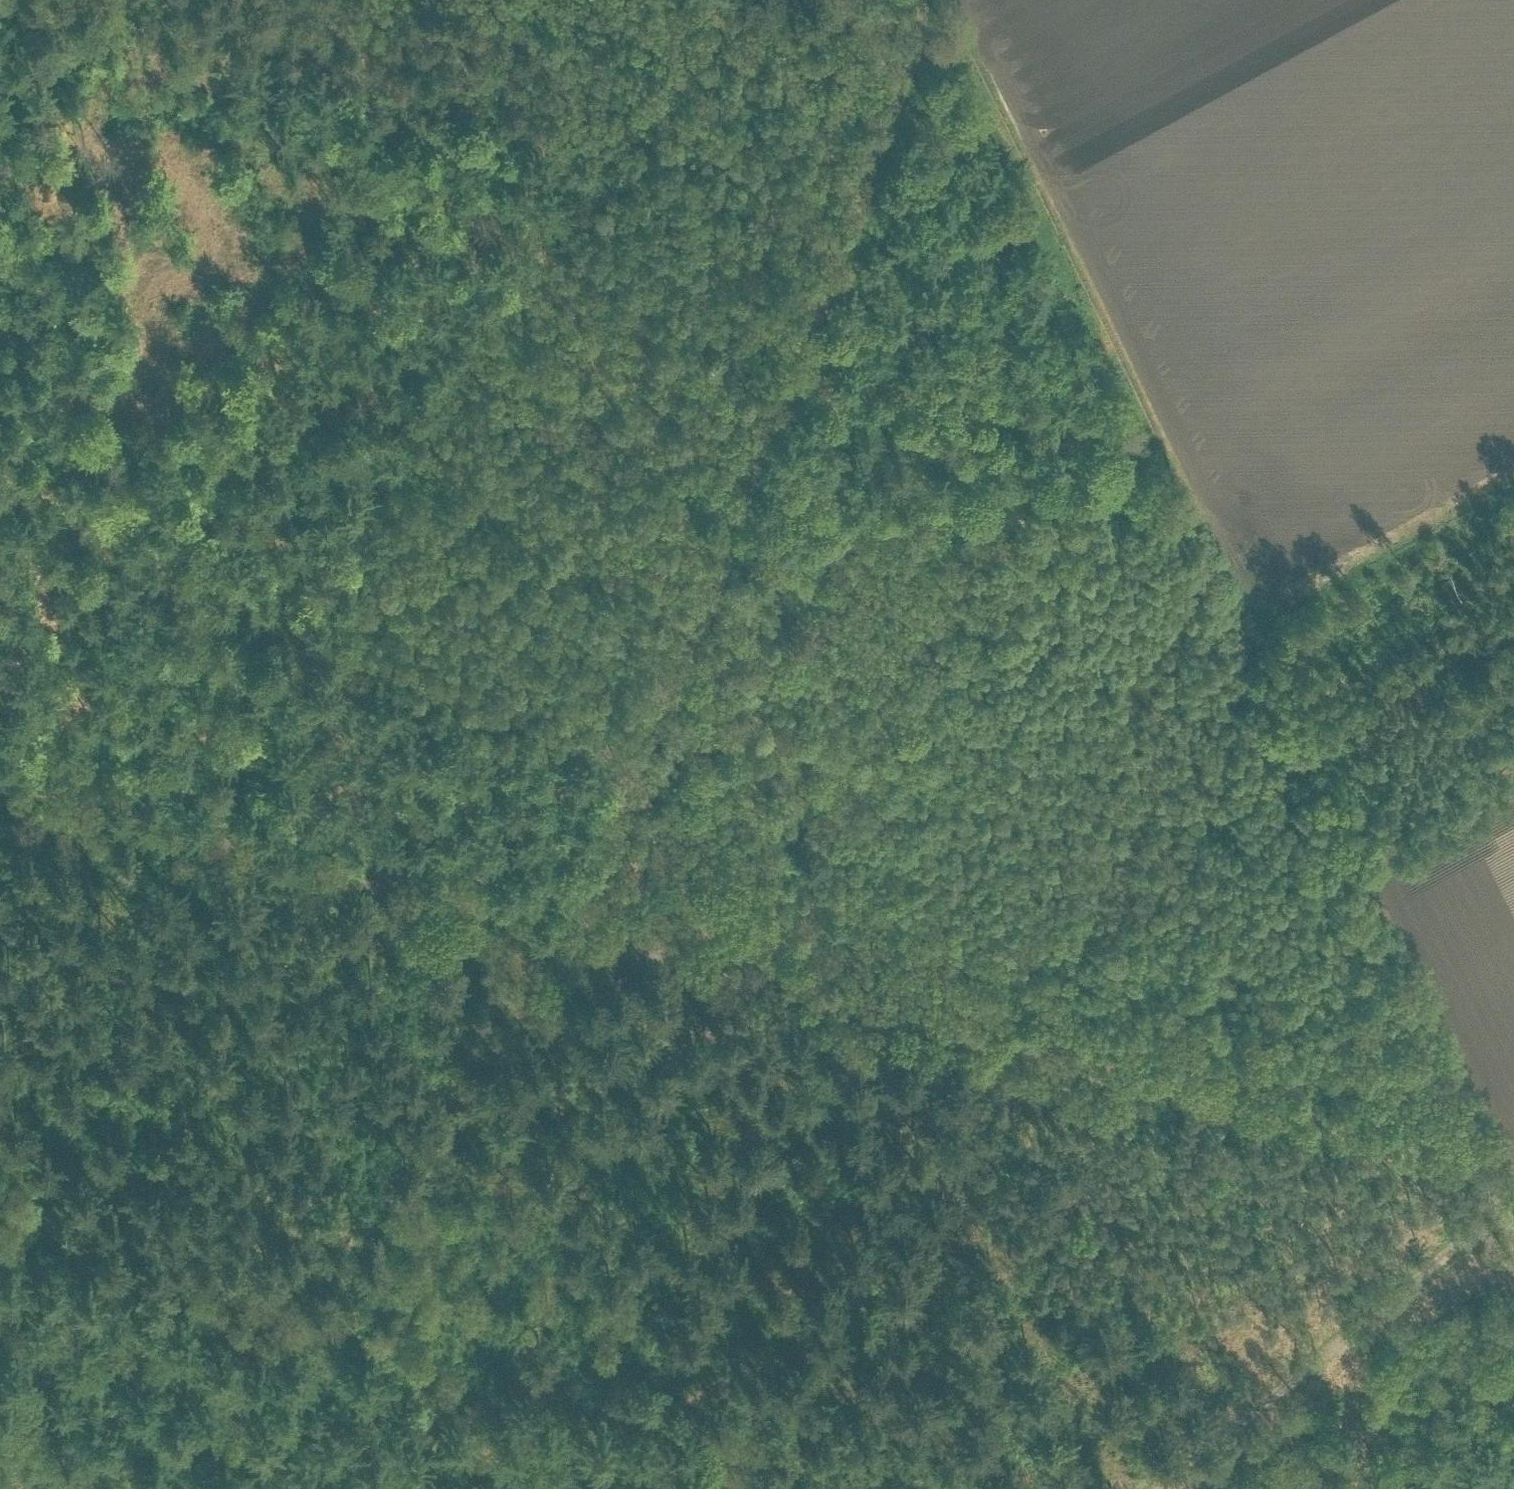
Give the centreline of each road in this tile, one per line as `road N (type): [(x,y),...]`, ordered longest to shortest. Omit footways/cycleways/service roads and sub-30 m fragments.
road 1 (track): [(0,782),(1330,1137)]
road 2 (track): [(917,28),(610,834)]
road 3 (track): [(1140,1488),(1495,1200)]
road 4 (track): [(1330,1137),(1479,1174),(1513,1239)]

